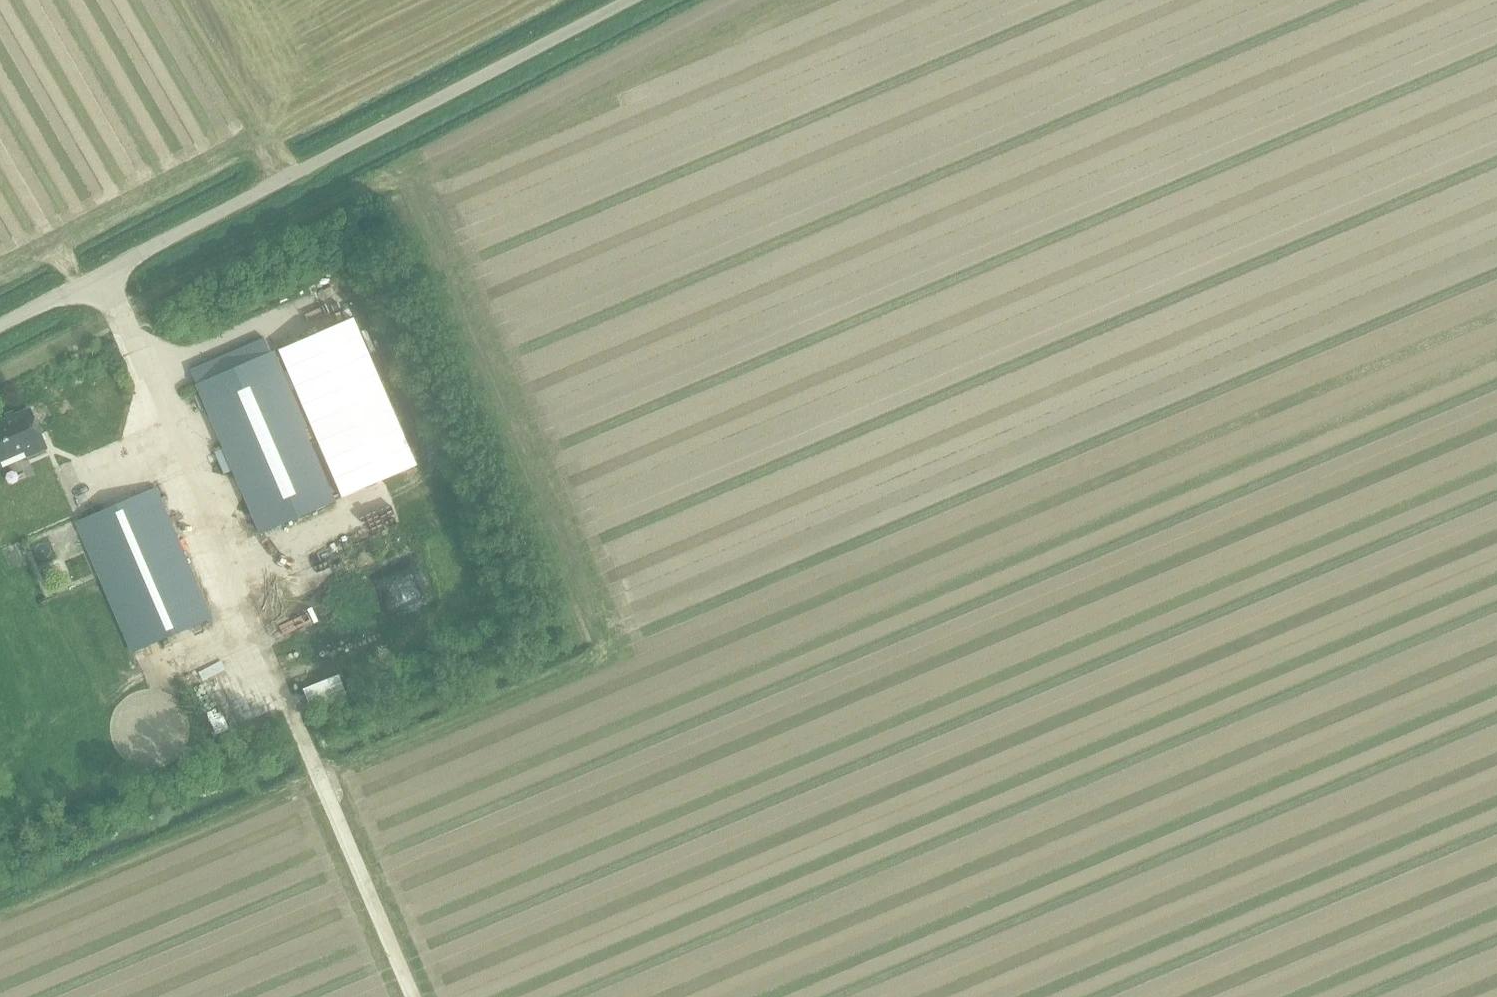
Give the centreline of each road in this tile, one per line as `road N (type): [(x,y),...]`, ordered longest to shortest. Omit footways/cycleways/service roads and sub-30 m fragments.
road 1 (unclassified): [(0,324),(624,0)]

